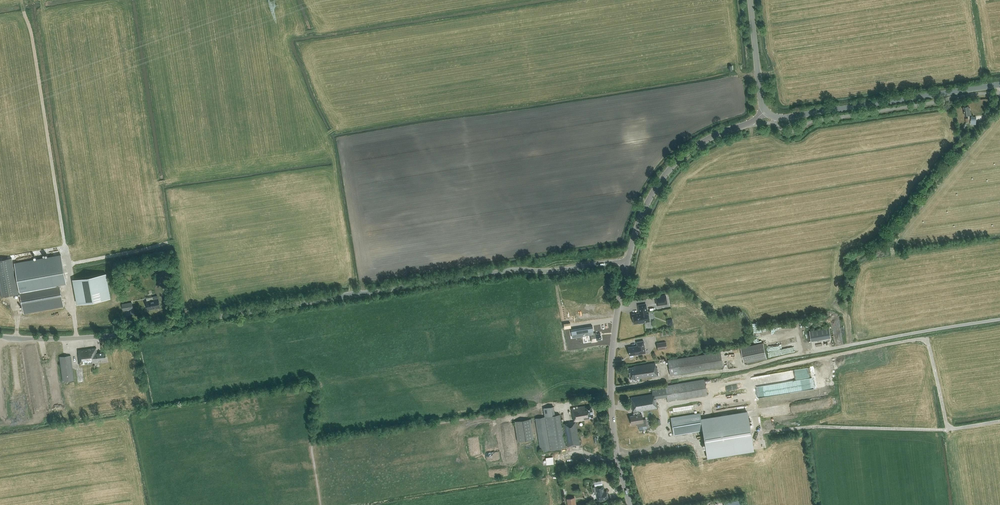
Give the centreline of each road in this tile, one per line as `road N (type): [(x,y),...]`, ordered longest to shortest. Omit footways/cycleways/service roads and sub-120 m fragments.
road 1 (tertiary): [(0,335),(139,331),(502,271),(627,260)]
road 2 (tertiary): [(629,504),(610,404),(627,260)]
road 3 (tertiary): [(775,117),(999,84)]
road 4 (tertiary): [(627,260),(640,217),(673,165),(765,111)]

